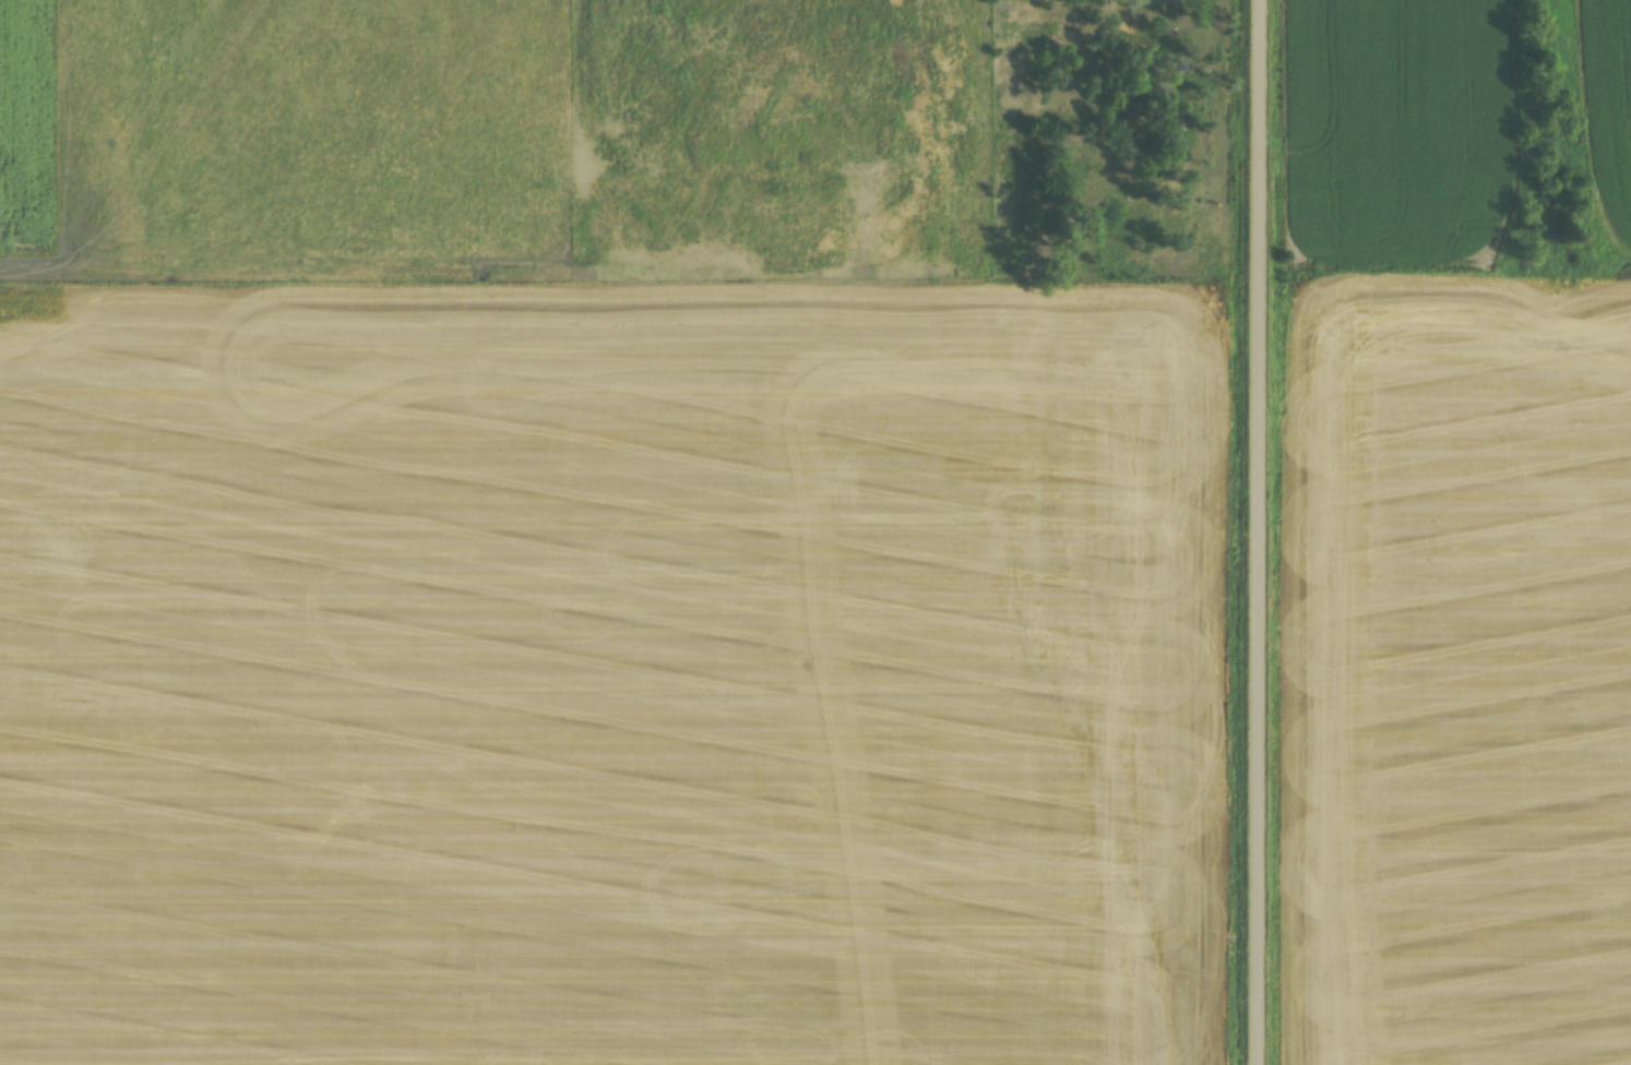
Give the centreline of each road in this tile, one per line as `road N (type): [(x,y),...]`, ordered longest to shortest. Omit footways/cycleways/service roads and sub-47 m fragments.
road 1 (residential): [(1250,1064),(1253,0)]

